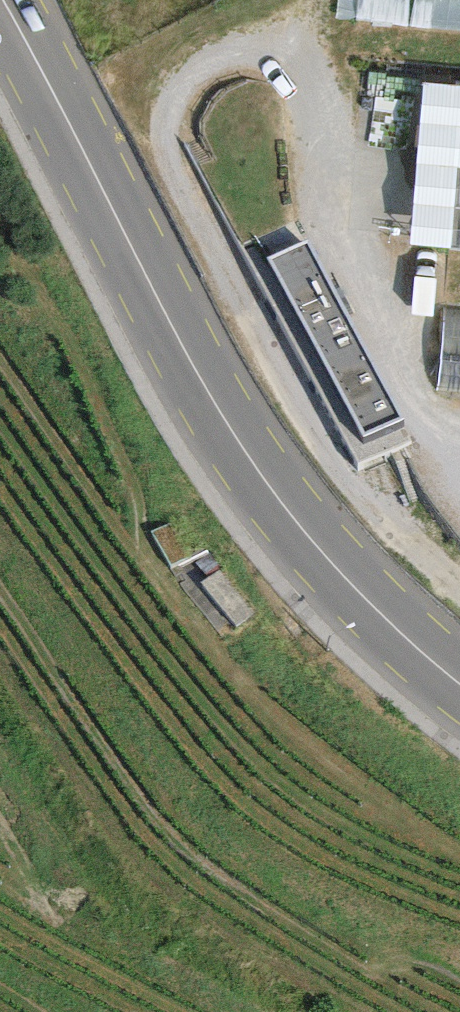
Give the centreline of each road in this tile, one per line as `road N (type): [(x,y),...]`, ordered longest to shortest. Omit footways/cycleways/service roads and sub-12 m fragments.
road 1 (primary): [(0,17),(256,486),(324,575),(394,646),(459,695)]
road 2 (track): [(459,589),(384,526),(285,400),(180,190),(172,136),(187,91),(243,74),(303,72)]

